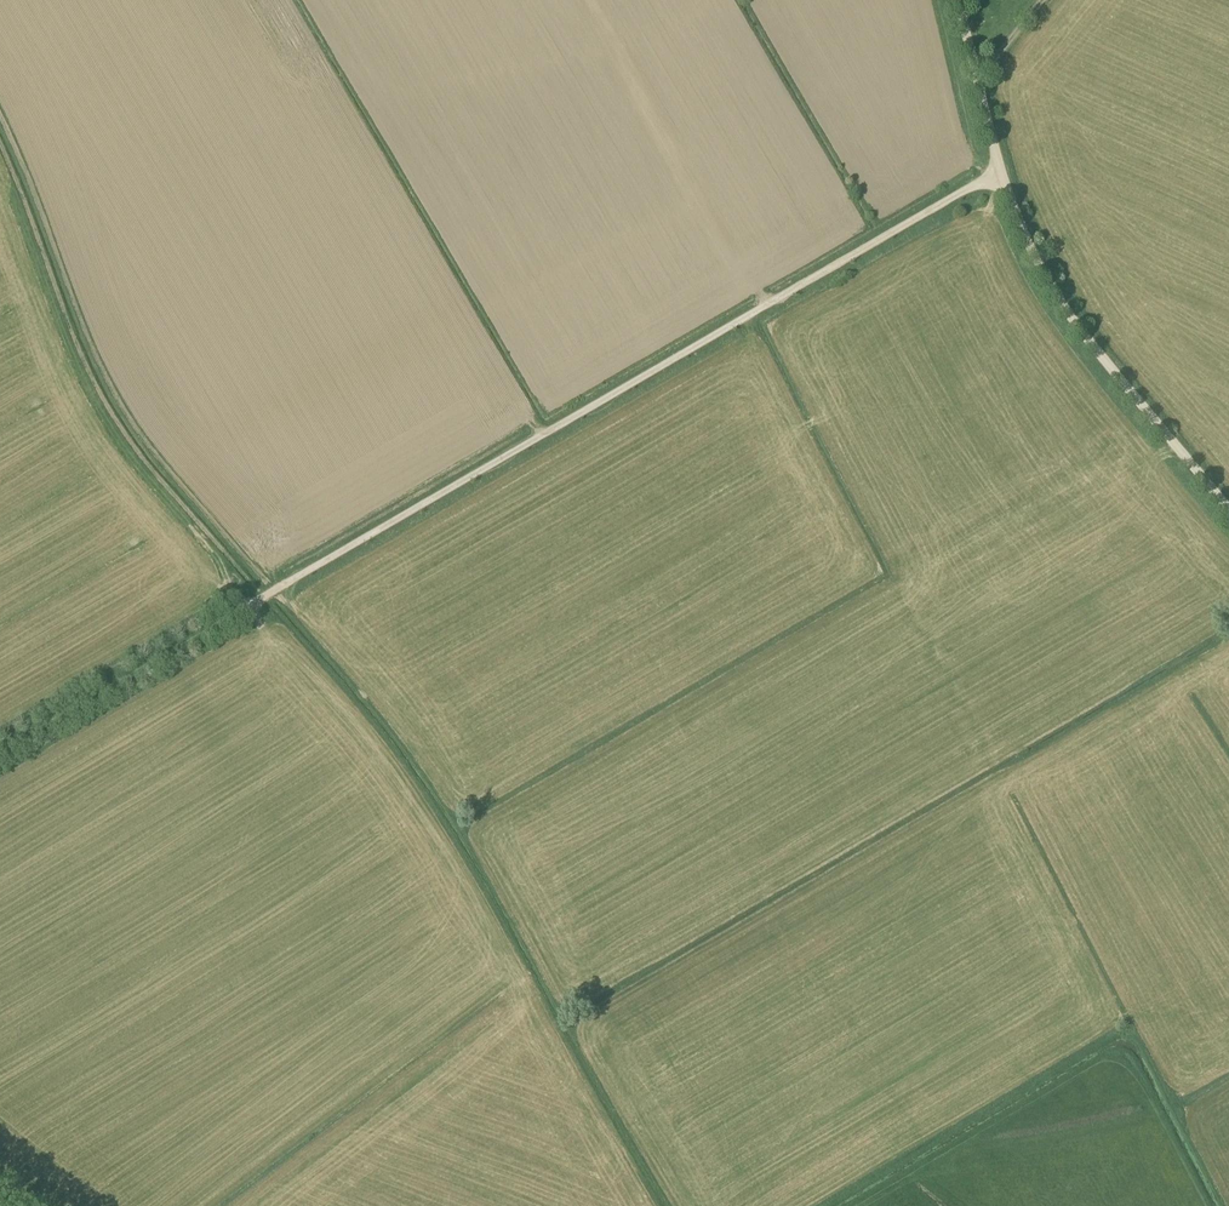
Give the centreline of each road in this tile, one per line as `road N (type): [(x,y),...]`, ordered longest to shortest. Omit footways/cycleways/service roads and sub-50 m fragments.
road 1 (unclassified): [(243,608),(1002,173)]
road 2 (unclassified): [(1228,516),(1081,341),(1002,173)]
road 3 (unclassified): [(1002,173),(959,0)]

